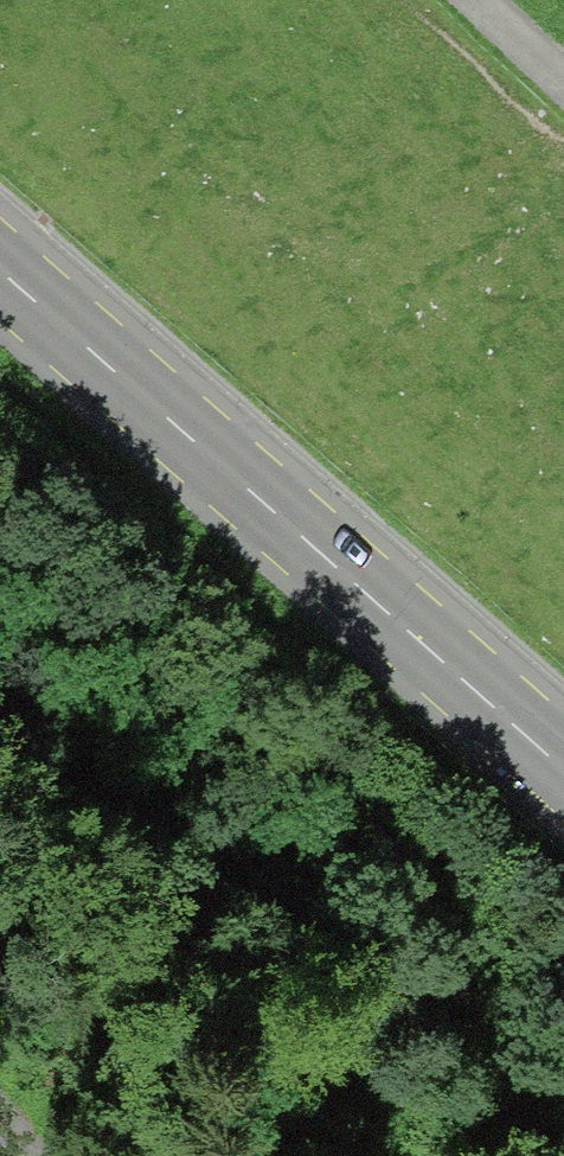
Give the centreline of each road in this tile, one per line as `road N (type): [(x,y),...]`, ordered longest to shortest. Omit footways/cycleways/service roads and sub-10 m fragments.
road 1 (secondary): [(0,271),(563,768)]

